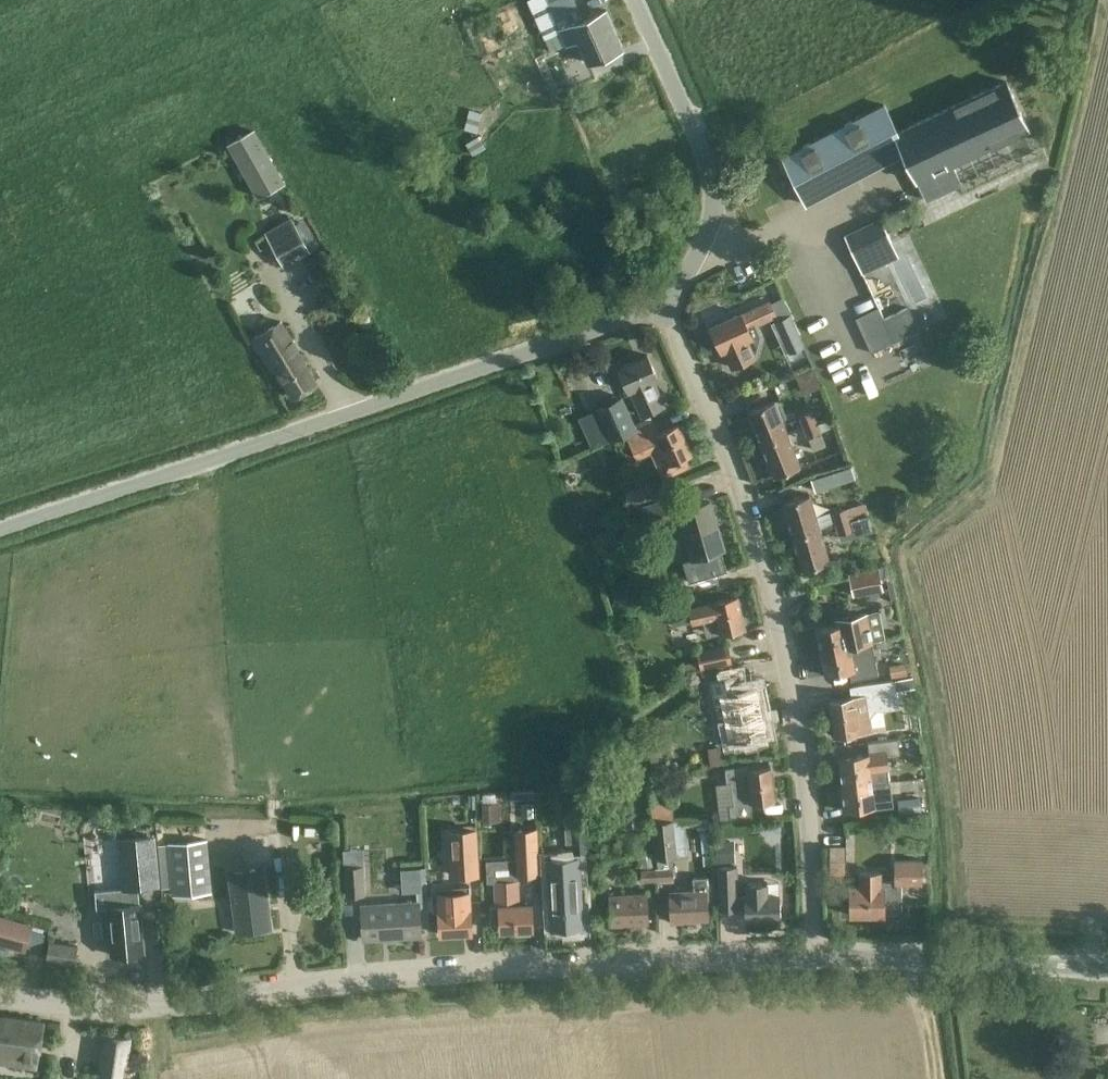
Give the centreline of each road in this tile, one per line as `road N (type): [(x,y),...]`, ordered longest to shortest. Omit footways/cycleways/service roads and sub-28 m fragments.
road 1 (unclassified): [(816,958),(109,1002),(0,996)]
road 2 (unclassified): [(0,535),(661,305)]
road 3 (unclassified): [(816,958),(808,789),(771,594),(728,456),(661,305)]
road 4 (unclassified): [(661,305),(705,243),(714,196),(633,0)]
road 5 (unclassified): [(1107,970),(816,958)]

